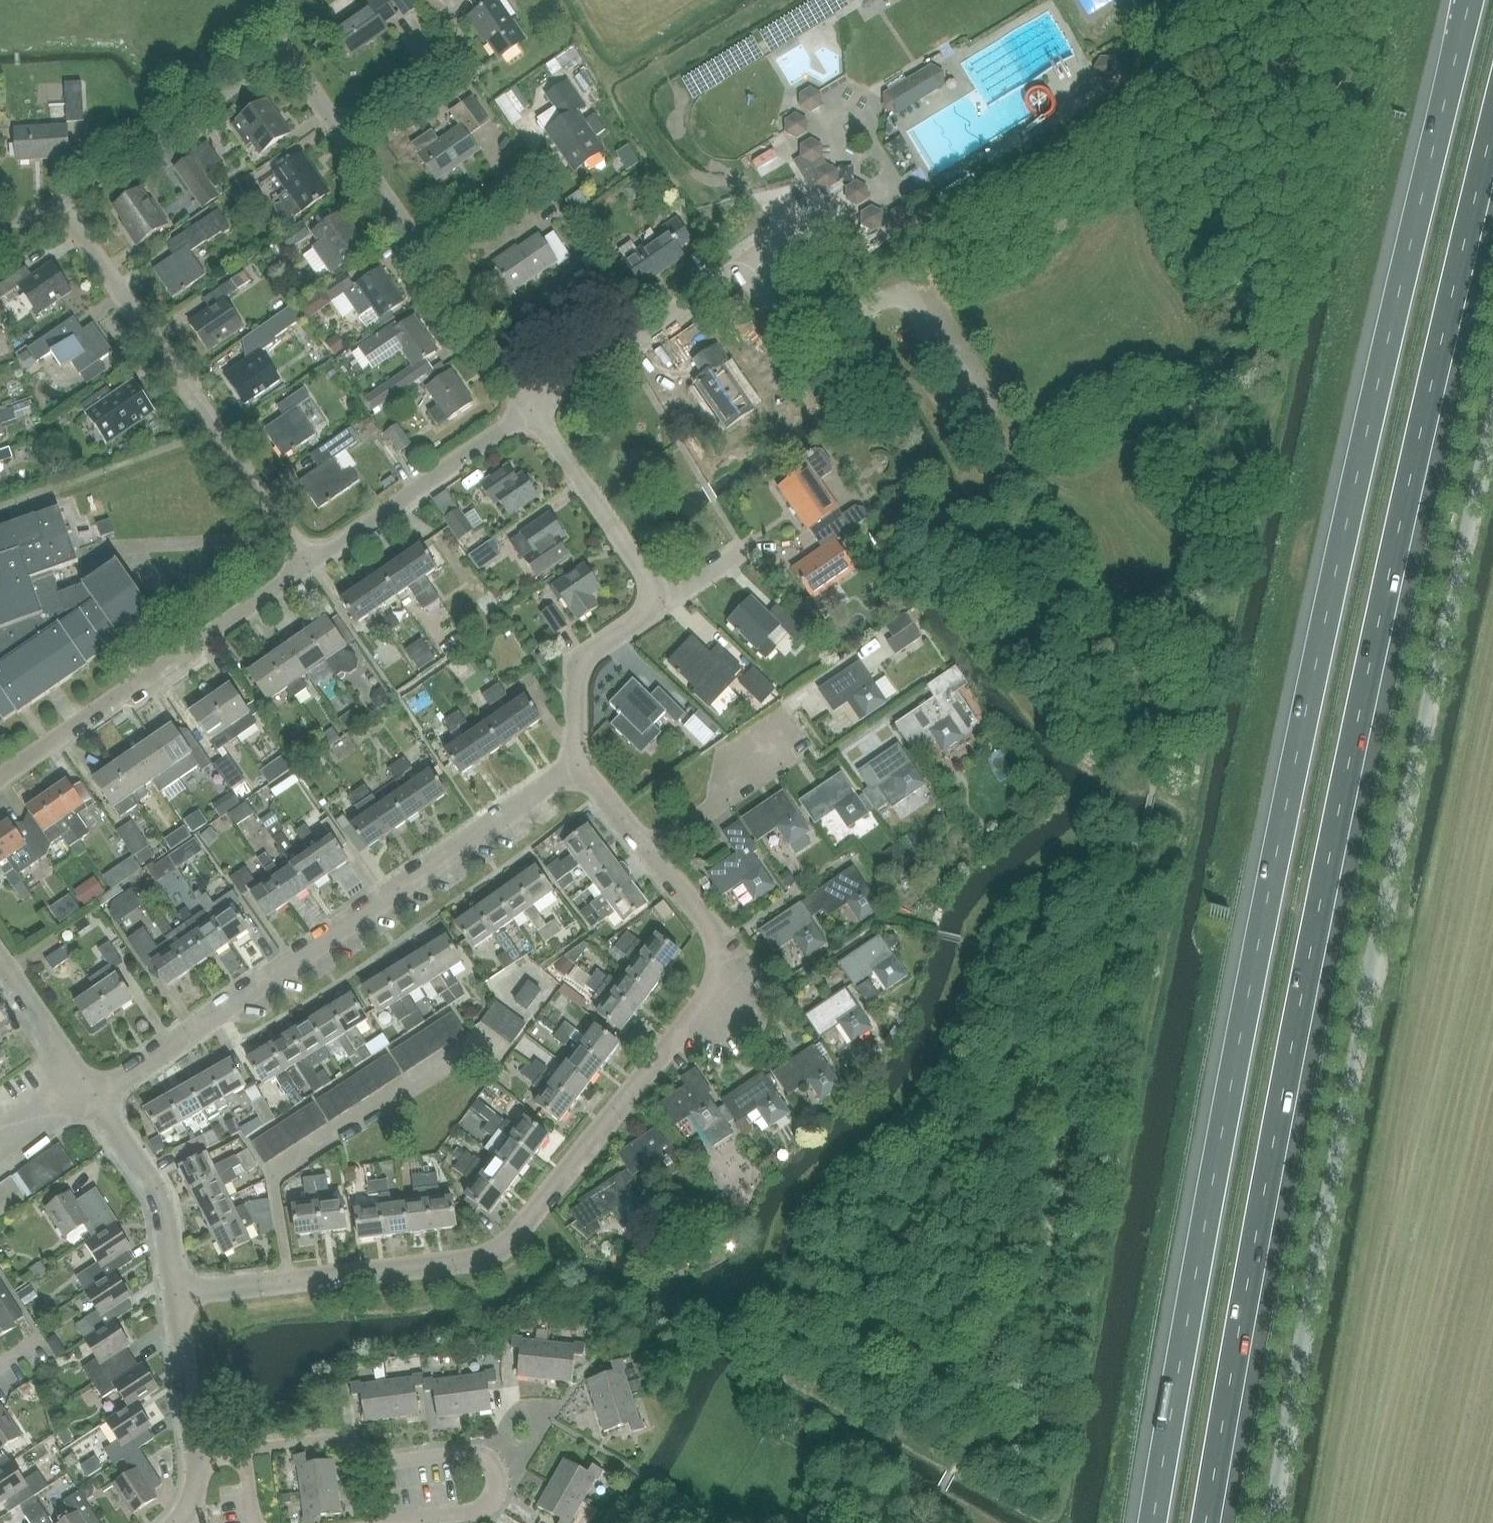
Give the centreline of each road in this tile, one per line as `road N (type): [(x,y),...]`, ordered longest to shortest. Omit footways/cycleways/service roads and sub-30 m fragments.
road 1 (motorway): [(1469,0),(1350,499),(1264,910),(1154,1522)]
road 2 (motorway): [(1207,1522),(1281,1093),(1492,127)]
road 3 (unclassified): [(1272,1522),(1345,1110),(1492,420)]
road 4 (residential): [(176,1294),(472,1262),(511,1243),(717,992),(717,946),(645,851)]
road 5 (residential): [(94,1103),(581,767)]
road 6 (residential): [(308,564),(60,205)]
road 7 (residential): [(0,779),(308,564)]
road 8 (residential): [(60,205),(267,71),(296,72),(337,130)]
road 9 (residential): [(530,410),(797,229)]
road 10 (residential): [(398,1522),(481,1513),(495,1497),(487,1458),(469,1448),(367,1456),(330,1438)]
road 11 (residential): [(308,564),(530,410)]
road 12 (residential): [(530,410),(660,604)]
road 13 (residential): [(176,1294),(168,1225),(94,1103)]
road 14 (residential): [(581,767),(577,664),(660,604)]
road 15 (residential): [(530,410),(417,249)]
road 16 (residential): [(645,851),(799,745)]
road 17 (residential): [(94,1103),(0,961)]
road 18 (residential): [(192,1448),(176,1294)]
road 19 (residential): [(417,249),(337,130)]
road 20 (residential): [(417,249),(518,177)]
road 21 (residential): [(337,130),(436,60)]

